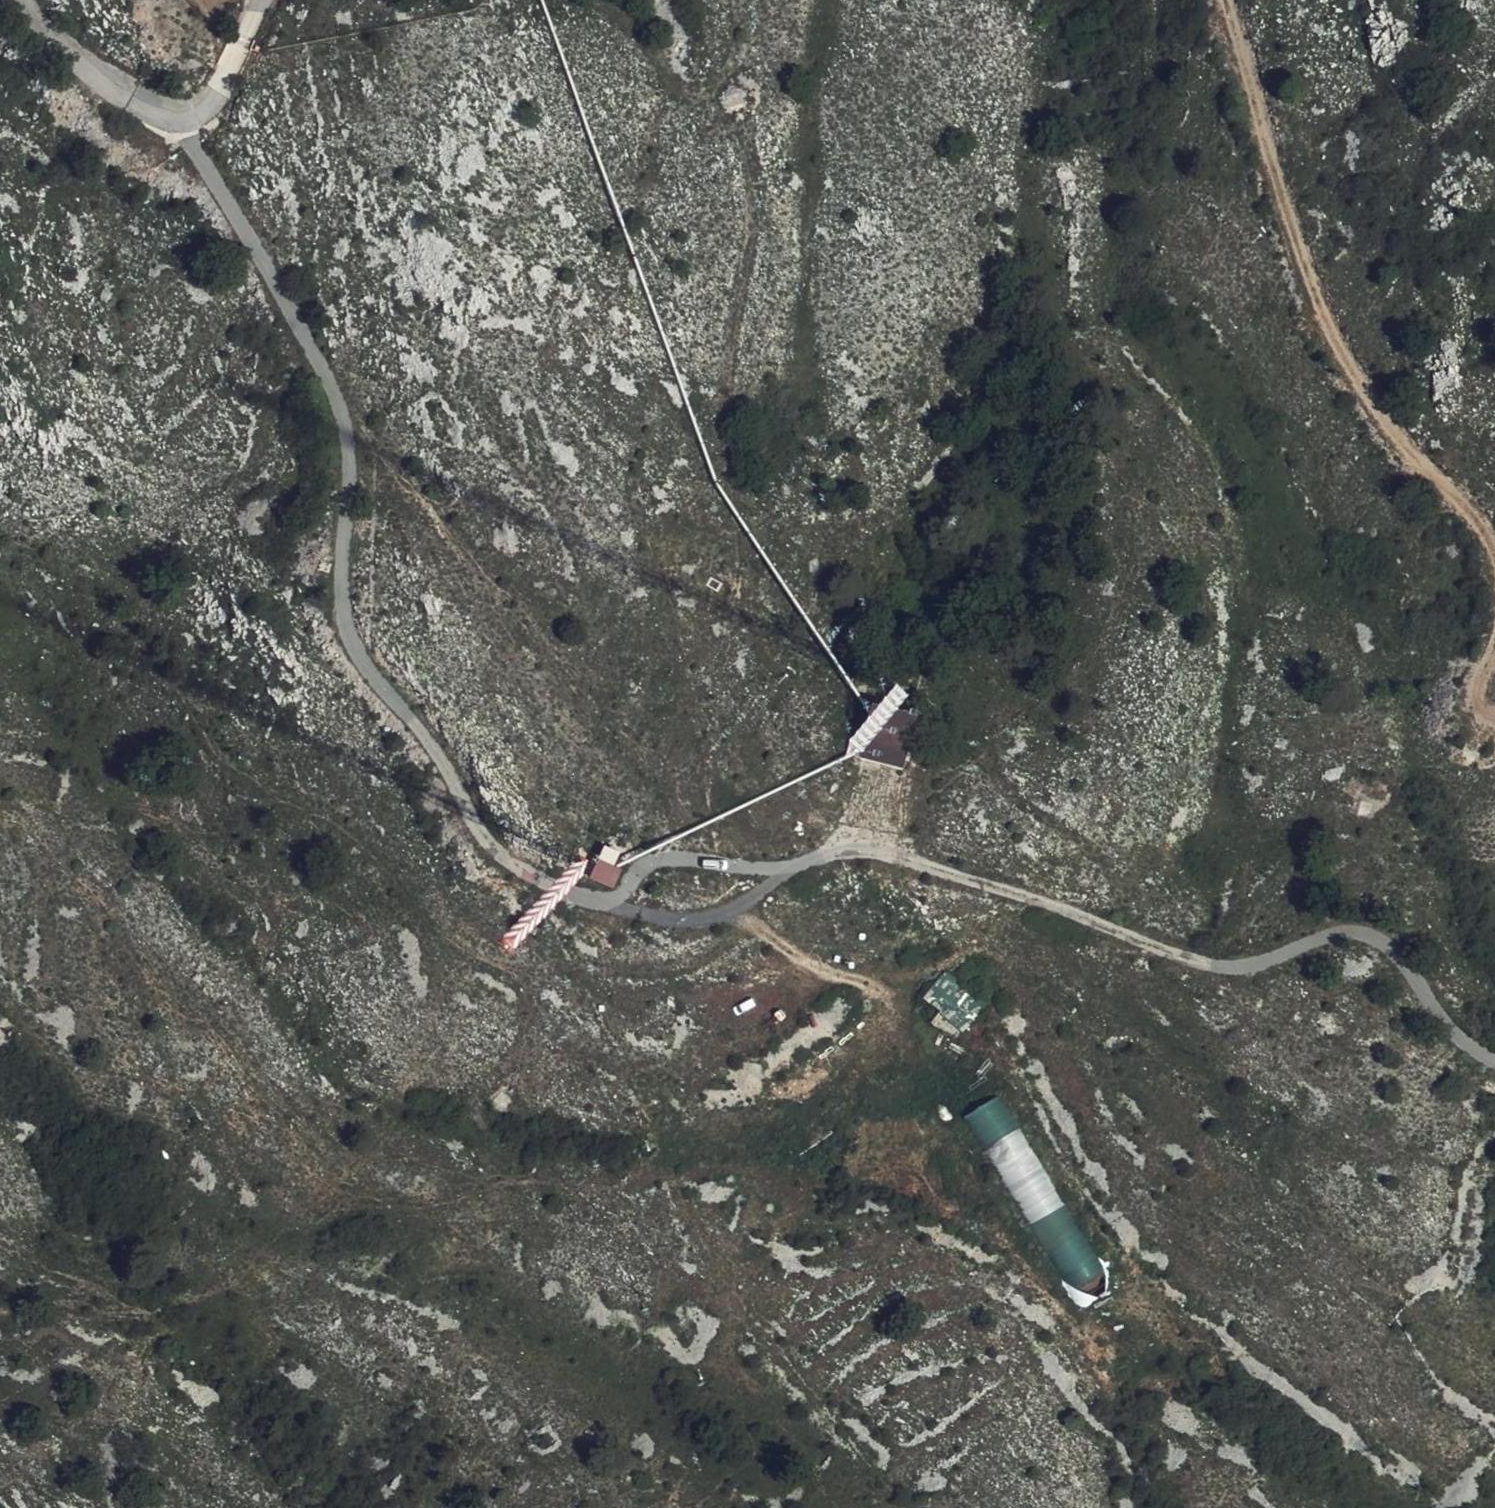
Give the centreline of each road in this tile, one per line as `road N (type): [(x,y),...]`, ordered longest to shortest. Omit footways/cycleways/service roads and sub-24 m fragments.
road 1 (track): [(1494,1062),(1444,1021),(1394,946),(1365,935),(1343,934),(1248,968),(1198,961),(901,856)]
road 2 (track): [(1494,565),(1464,510),(1399,446),(1351,380),(1272,186),(1225,0)]
road 3 (unclassified): [(23,0),(83,66),(182,119),(218,95),(262,0)]

